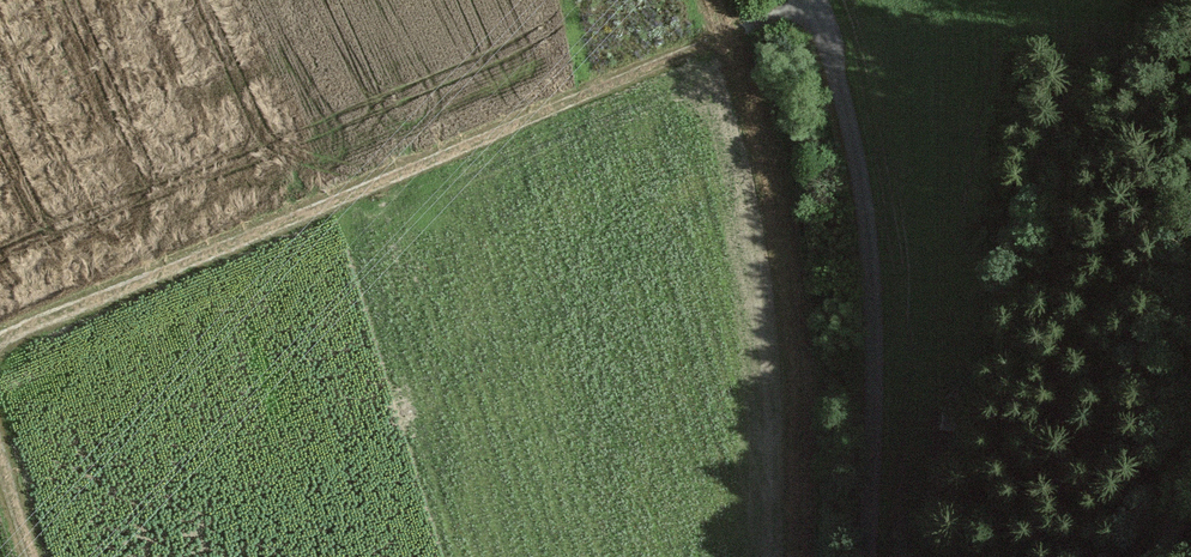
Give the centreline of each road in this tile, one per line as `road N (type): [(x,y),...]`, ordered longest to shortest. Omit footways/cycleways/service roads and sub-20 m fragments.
road 1 (track): [(0,351),(814,3)]
road 2 (unclassified): [(813,0),(853,146),(872,278),(864,556)]

